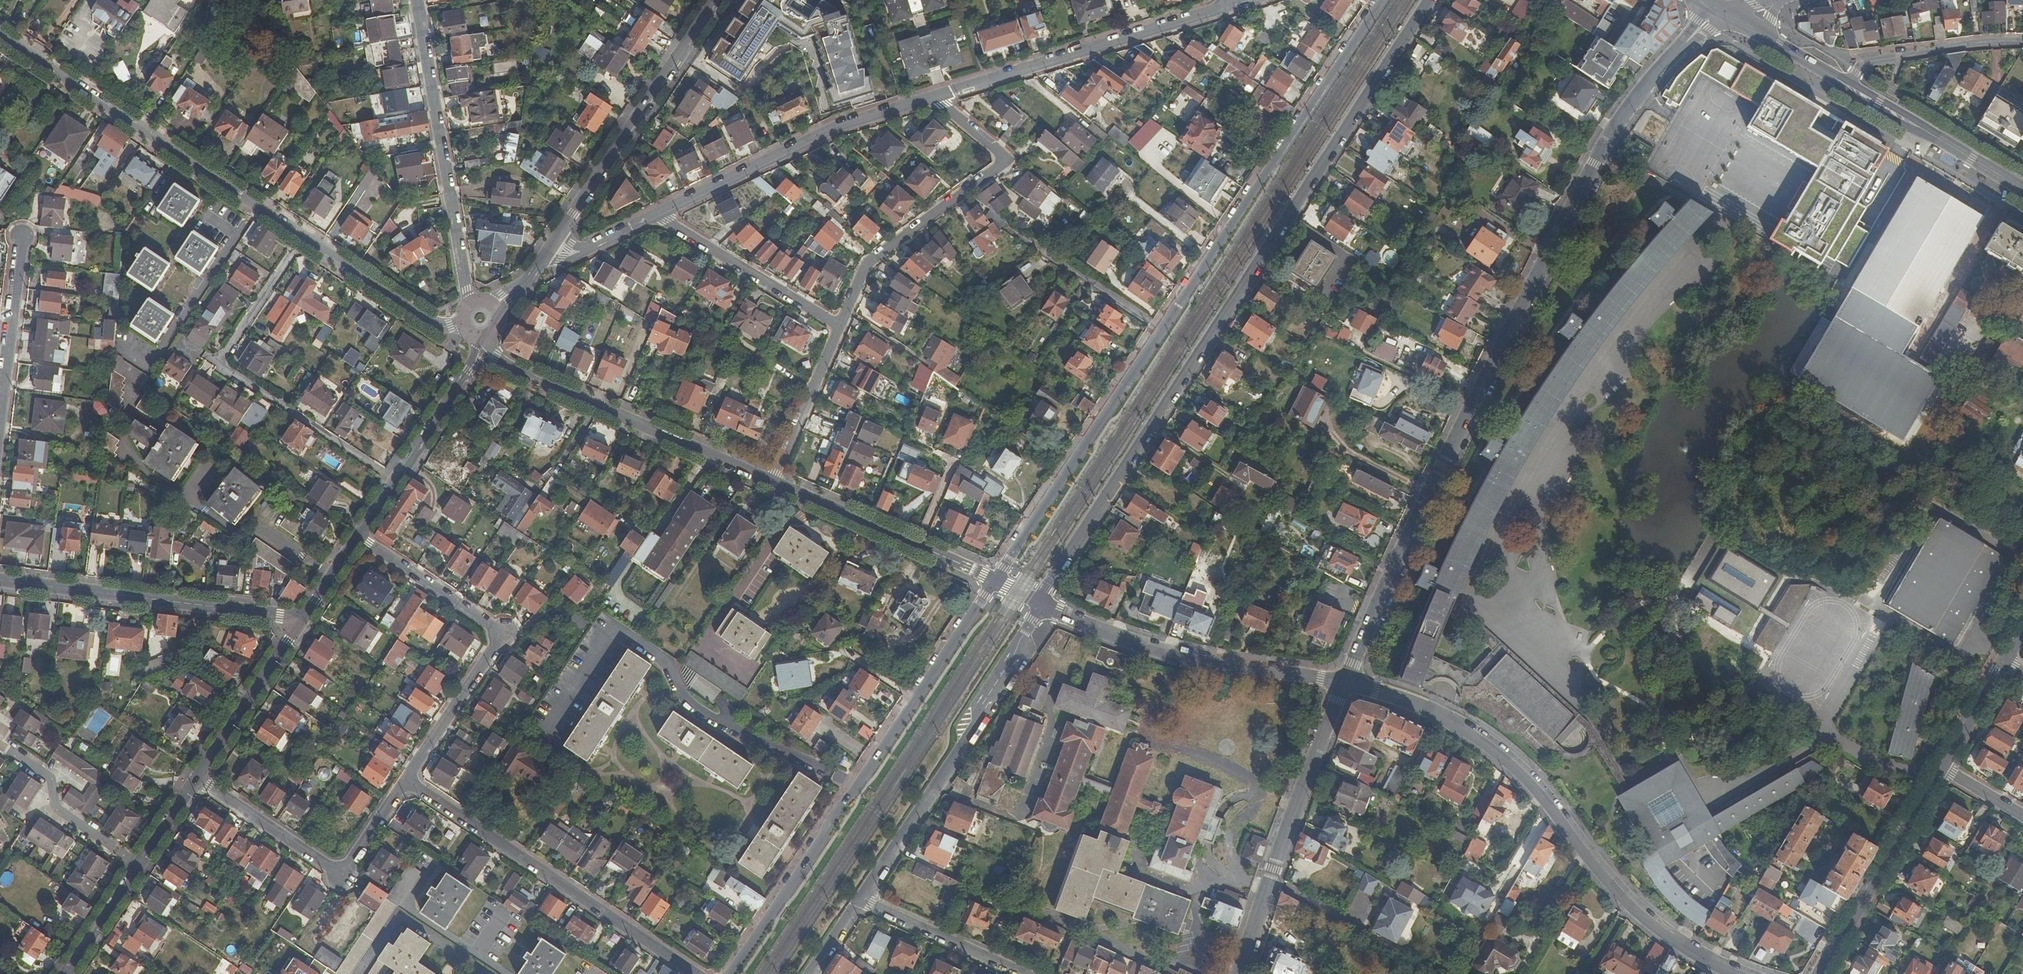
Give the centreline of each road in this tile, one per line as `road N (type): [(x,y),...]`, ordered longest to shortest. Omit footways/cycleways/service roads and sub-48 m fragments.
road 1 (tertiary): [(1718,9),(1623,114),(1593,163),(1387,577),(1345,681)]
road 2 (residential): [(1040,604),(1430,0)]
road 3 (residential): [(0,35),(439,326),(464,328)]
road 4 (residential): [(1345,681),(1441,713),(1499,752),(1658,929),(1735,973)]
road 5 (residential): [(995,580),(730,973)]
road 6 (residential): [(1383,0),(1162,332)]
road 7 (residential): [(358,535),(503,632),(408,781)]
road 8 (residential): [(408,781),(698,973)]
road 9 (residential): [(860,898),(963,744),(1040,604)]
road 10 (residential): [(841,327),(870,262),(1004,162),(934,97)]
road 11 (residential): [(1244,0),(934,97)]
road 12 (unclassified): [(1040,604),(1115,638),(1199,660),(1345,681)]
road 13 (tertiary): [(1345,681),(1241,973)]
road 14 (residential): [(417,0),(470,304)]
road 15 (residential): [(494,357),(774,481)]
road 16 (tertiary): [(0,580),(302,618)]
road 17 (residential): [(934,97),(806,142),(656,216)]
road 18 (residential): [(1162,332),(995,580)]
road 19 (residential): [(408,781),(344,876),(199,779)]
road 20 (tertiary): [(565,220),(714,0)]
road 21 (residential): [(774,481),(995,580)]
road 22 (residential): [(1819,973),(1943,768)]
road 23 (tertiary): [(67,973),(199,779)]
road 24 (residential): [(656,216),(841,327)]
road 25 (secondary): [(2022,189),(1849,86)]
road 26 (tertiary): [(358,535),(470,371)]
road 27 (tertiary): [(199,779),(302,618)]
road 28 (residential): [(1849,86),(1868,62),(2022,43)]
road 29 (residential): [(1025,973),(860,898)]
road 30 (residential): [(22,236),(0,410)]
road 31 (residential): [(774,481),(841,327)]
road 32 (residential): [(1162,332),(1048,255)]
road 33 (residential): [(1943,768),(2004,662)]

